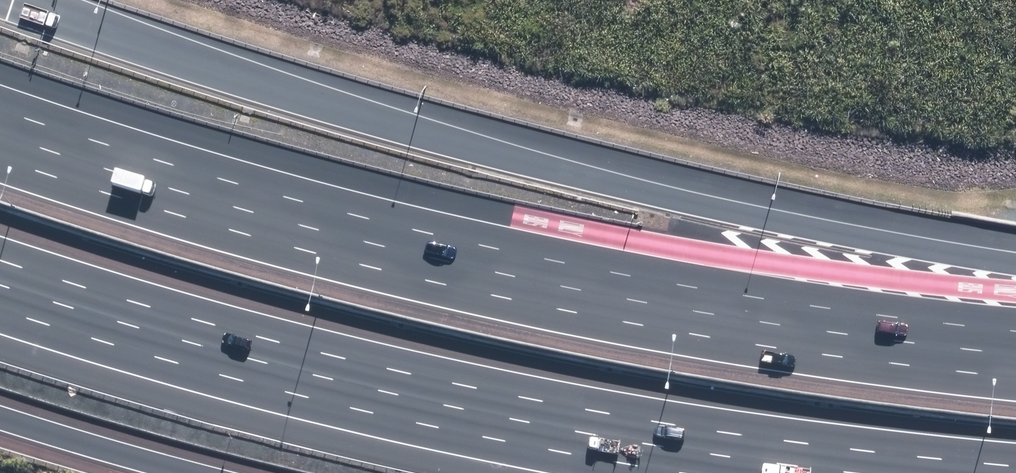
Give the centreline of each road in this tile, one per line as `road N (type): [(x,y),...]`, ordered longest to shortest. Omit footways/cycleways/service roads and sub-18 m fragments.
road 1 (motorway): [(0,129),(358,238),(531,279),(719,315),(1015,350)]
road 2 (motorway): [(9,0),(321,106),(1015,252)]
road 3 (motorway): [(872,472),(539,425),(383,394),(0,281)]
road 4 (motorway): [(203,472),(0,412)]

